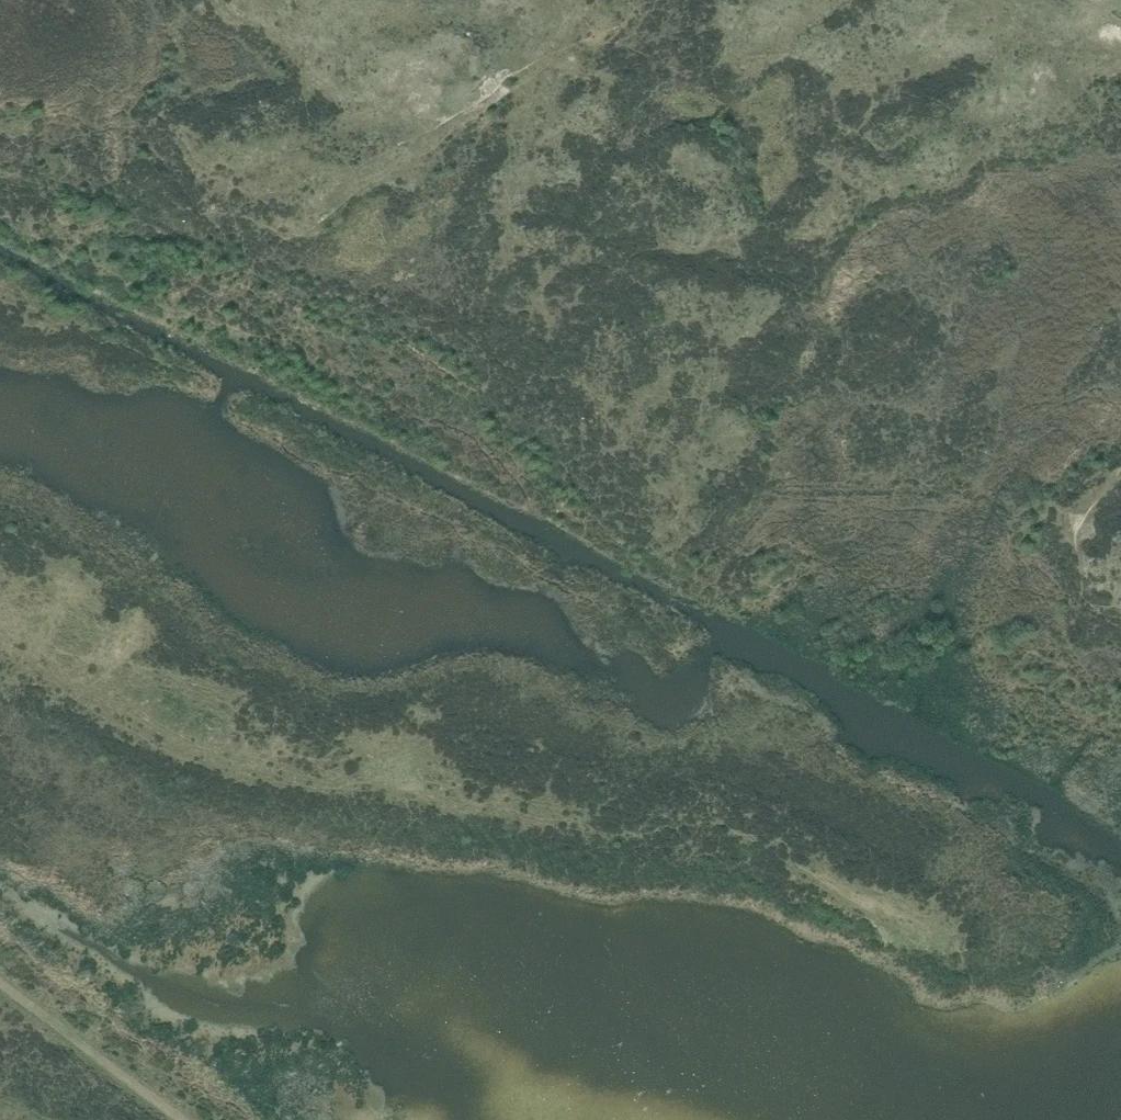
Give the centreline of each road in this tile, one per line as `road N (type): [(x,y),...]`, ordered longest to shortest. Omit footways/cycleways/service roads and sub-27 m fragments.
road 1 (track): [(0,979),(183,1119)]

